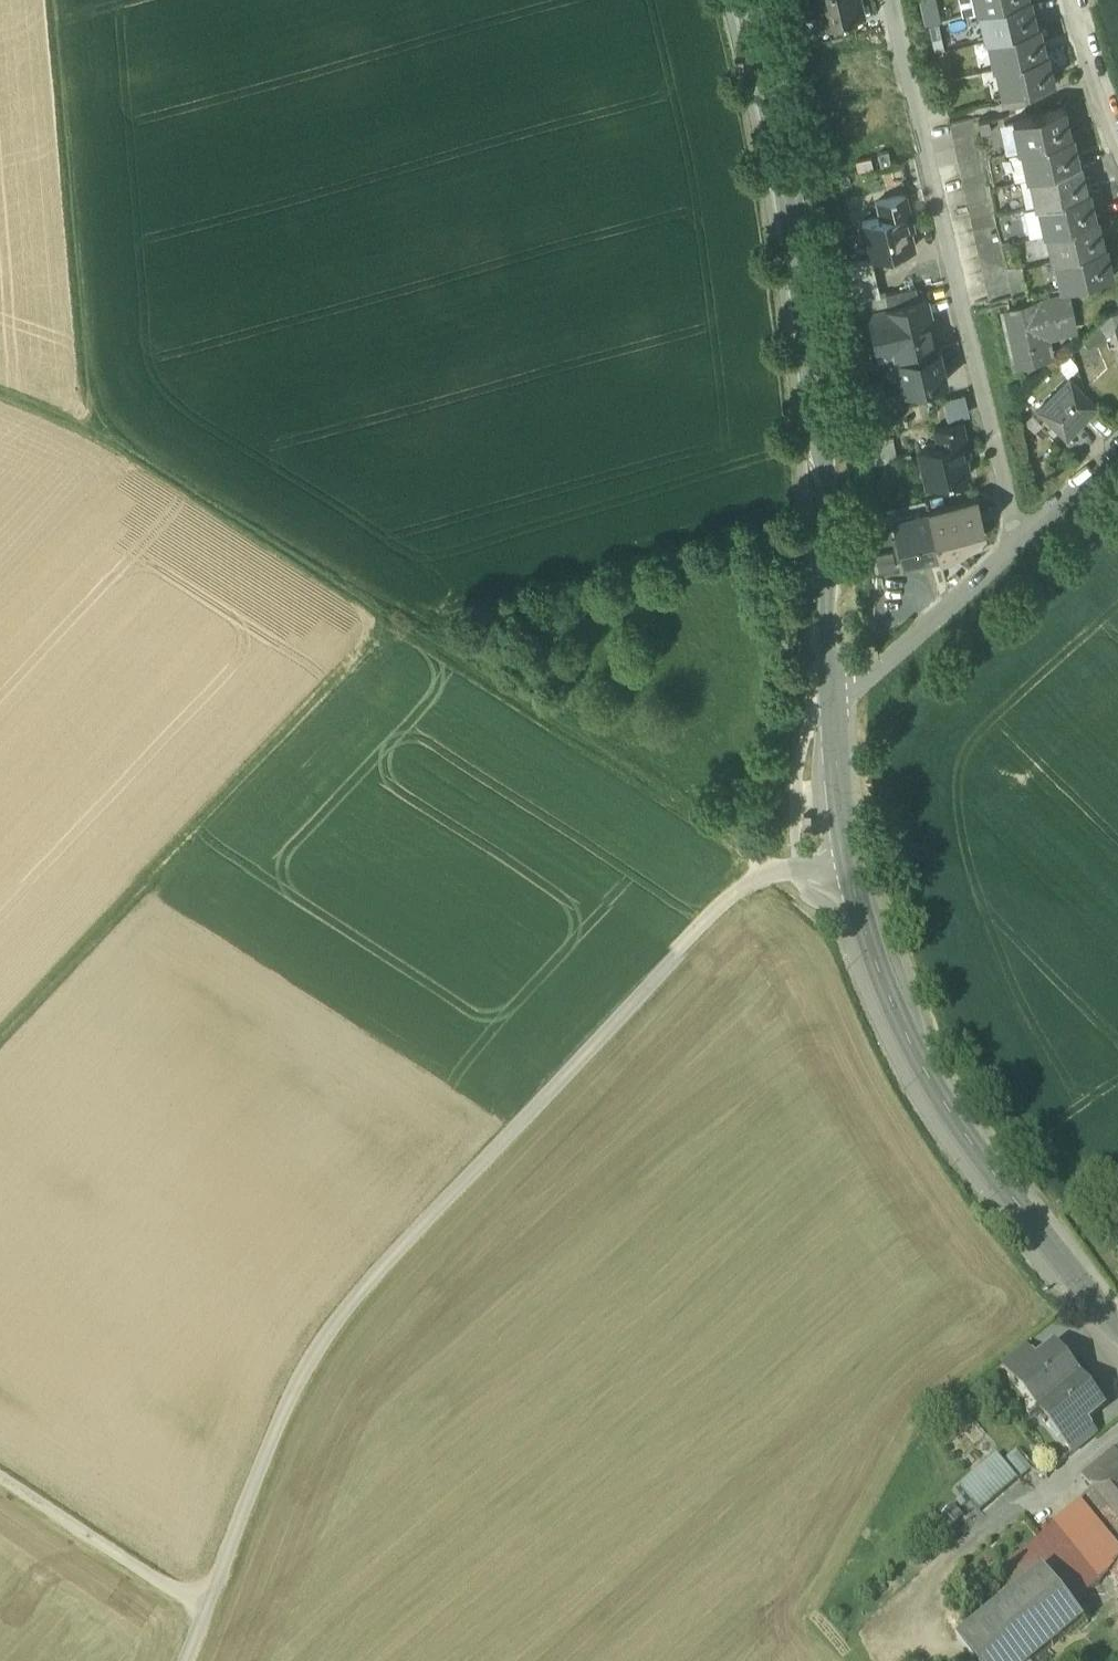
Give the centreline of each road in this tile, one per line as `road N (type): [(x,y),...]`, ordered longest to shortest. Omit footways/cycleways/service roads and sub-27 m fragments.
road 1 (track): [(779,875),(94,425),(83,397),(49,0)]
road 2 (track): [(850,877),(779,875),(721,908),(307,1351),(184,1660)]
road 3 (tertiary): [(748,0),(808,316),(828,490),(833,694)]
road 4 (tertiary): [(833,694),(850,877),(887,992),(942,1097),(1040,1229)]
road 5 (track): [(0,1027),(388,618)]
road 6 (residential): [(891,0),(1016,541)]
road 7 (track): [(0,1476),(205,1610)]
road 8 (residential): [(833,694),(865,683),(1016,541)]
road 9 (residential): [(1117,145),(1072,0)]
road 10 (residential): [(1016,541),(1117,448)]
road 11 (track): [(119,444),(0,392)]
road 12 (tertiary): [(1117,1329),(1040,1229)]

